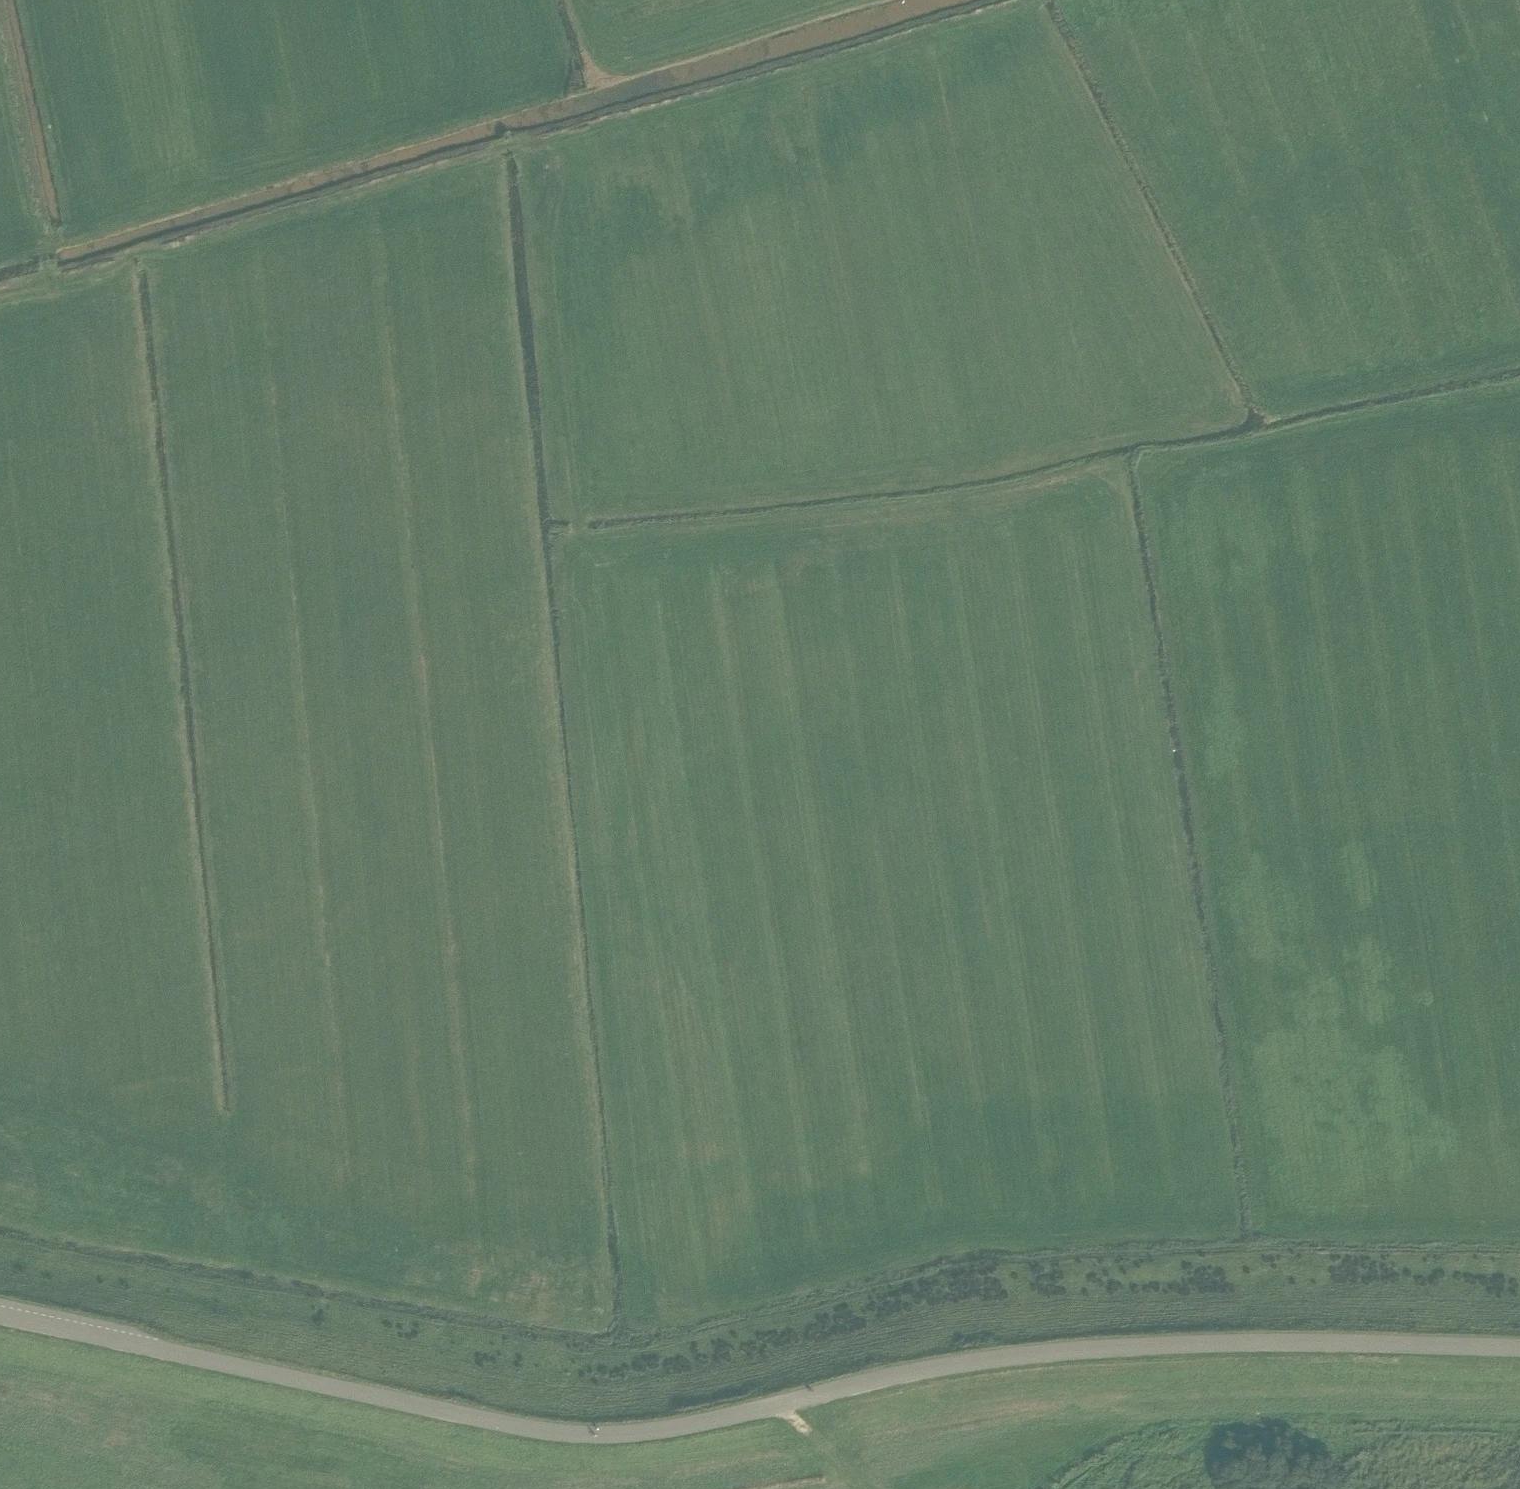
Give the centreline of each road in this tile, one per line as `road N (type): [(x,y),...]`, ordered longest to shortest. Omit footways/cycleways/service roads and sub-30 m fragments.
road 1 (tertiary): [(0,1315),(573,1434),(666,1430),(934,1368),(1058,1352),(1288,1341),(1519,1347)]

